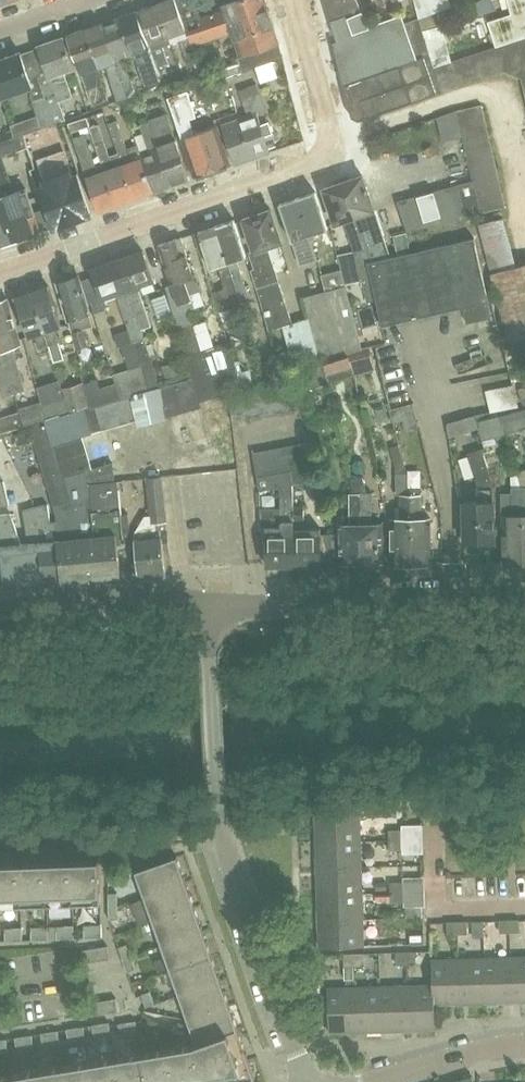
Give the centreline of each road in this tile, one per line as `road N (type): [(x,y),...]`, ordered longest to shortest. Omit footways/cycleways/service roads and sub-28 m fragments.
road 1 (residential): [(311,1081),(224,843),(216,609)]
road 2 (residential): [(0,273),(310,164),(330,140)]
road 3 (residential): [(216,609),(524,602)]
road 4 (residential): [(216,609),(133,597),(0,610)]
road 5 (residential): [(524,906),(437,909),(434,820)]
road 6 (unclassified): [(167,837),(0,843)]
road 7 (residential): [(373,1081),(524,1047)]
road 8 (residential): [(295,0),(330,140)]

